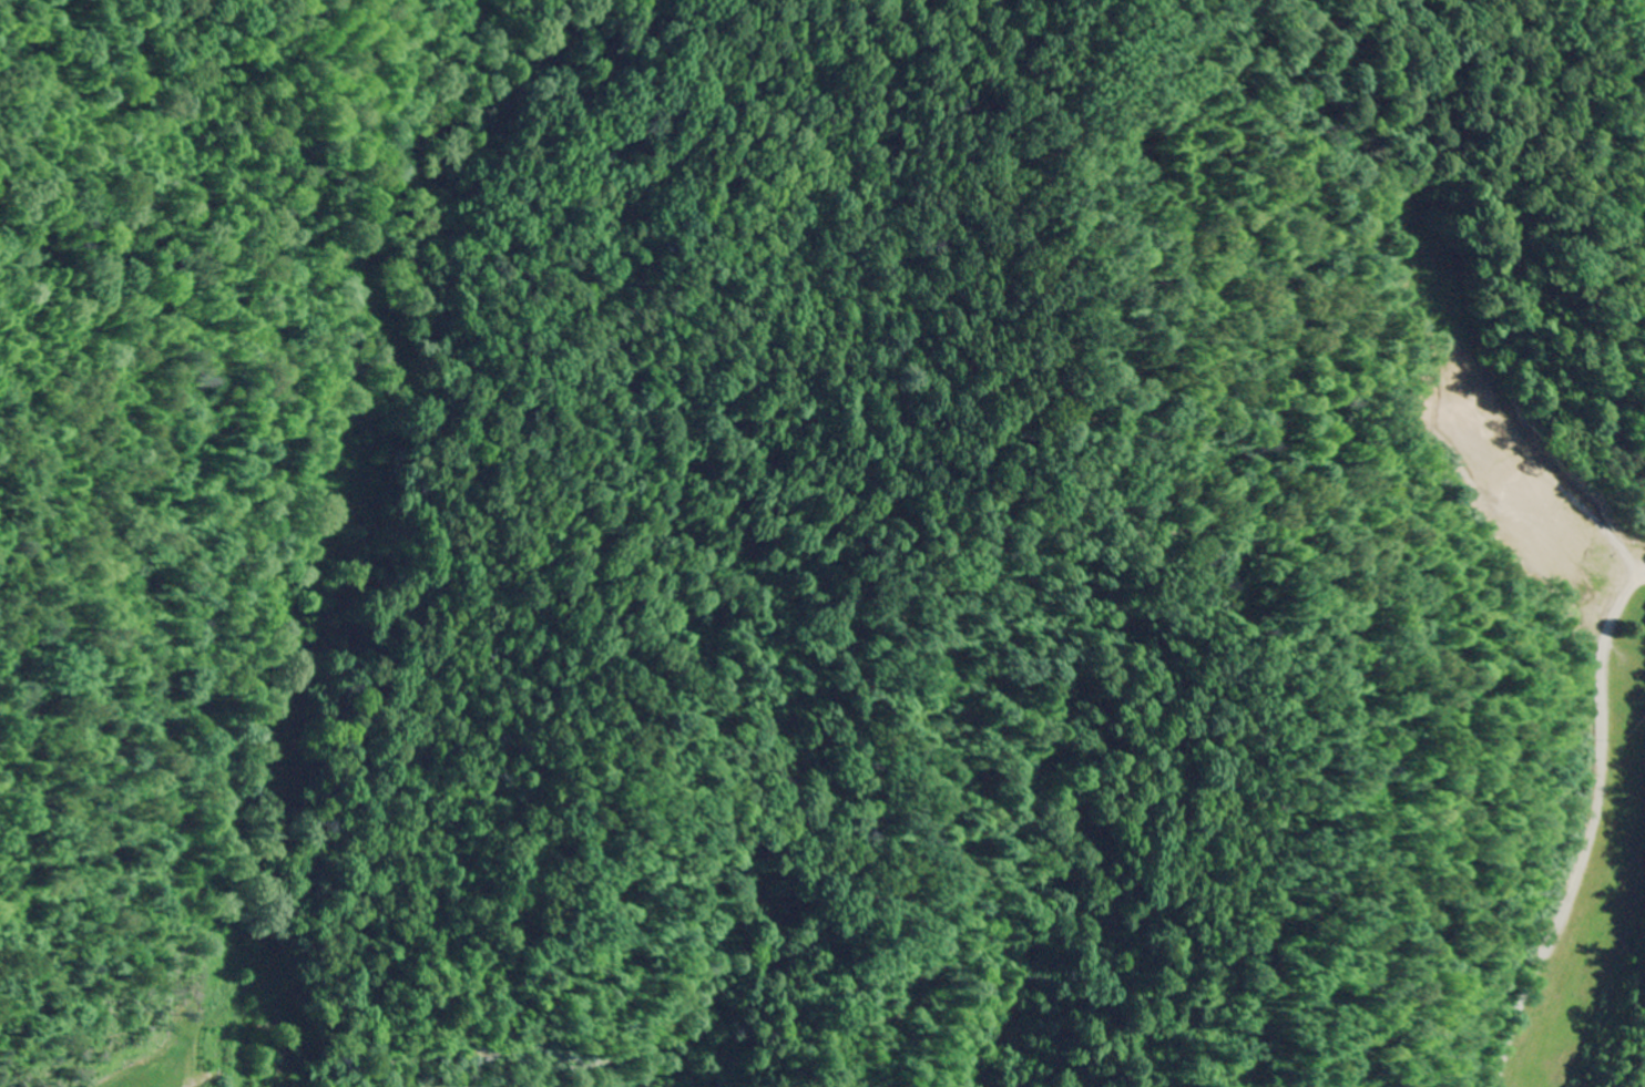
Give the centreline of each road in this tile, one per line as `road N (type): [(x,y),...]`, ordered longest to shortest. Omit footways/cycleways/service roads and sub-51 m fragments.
road 1 (residential): [(1497,1086),(1601,827),(1617,746),(1612,654),(1629,593),(1644,574)]

